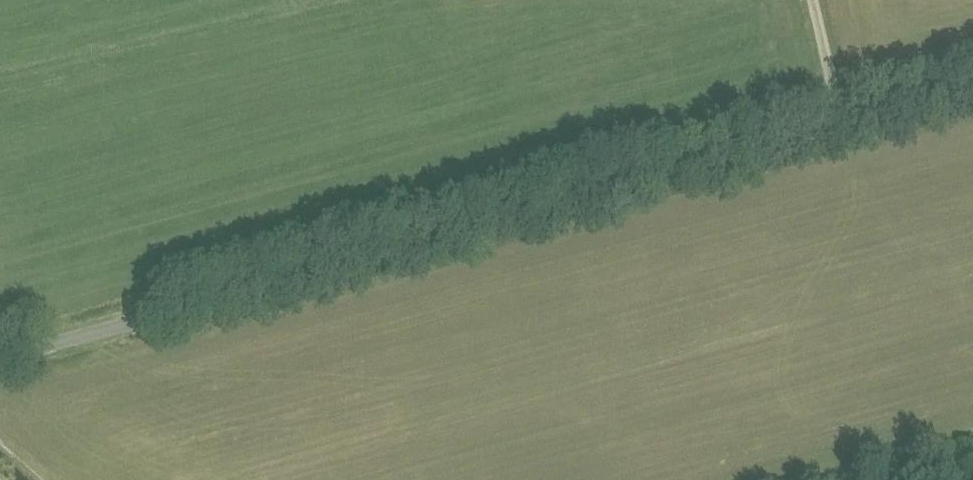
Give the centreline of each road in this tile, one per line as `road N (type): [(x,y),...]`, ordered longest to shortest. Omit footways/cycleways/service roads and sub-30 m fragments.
road 1 (unclassified): [(0,354),(674,165),(972,91)]

